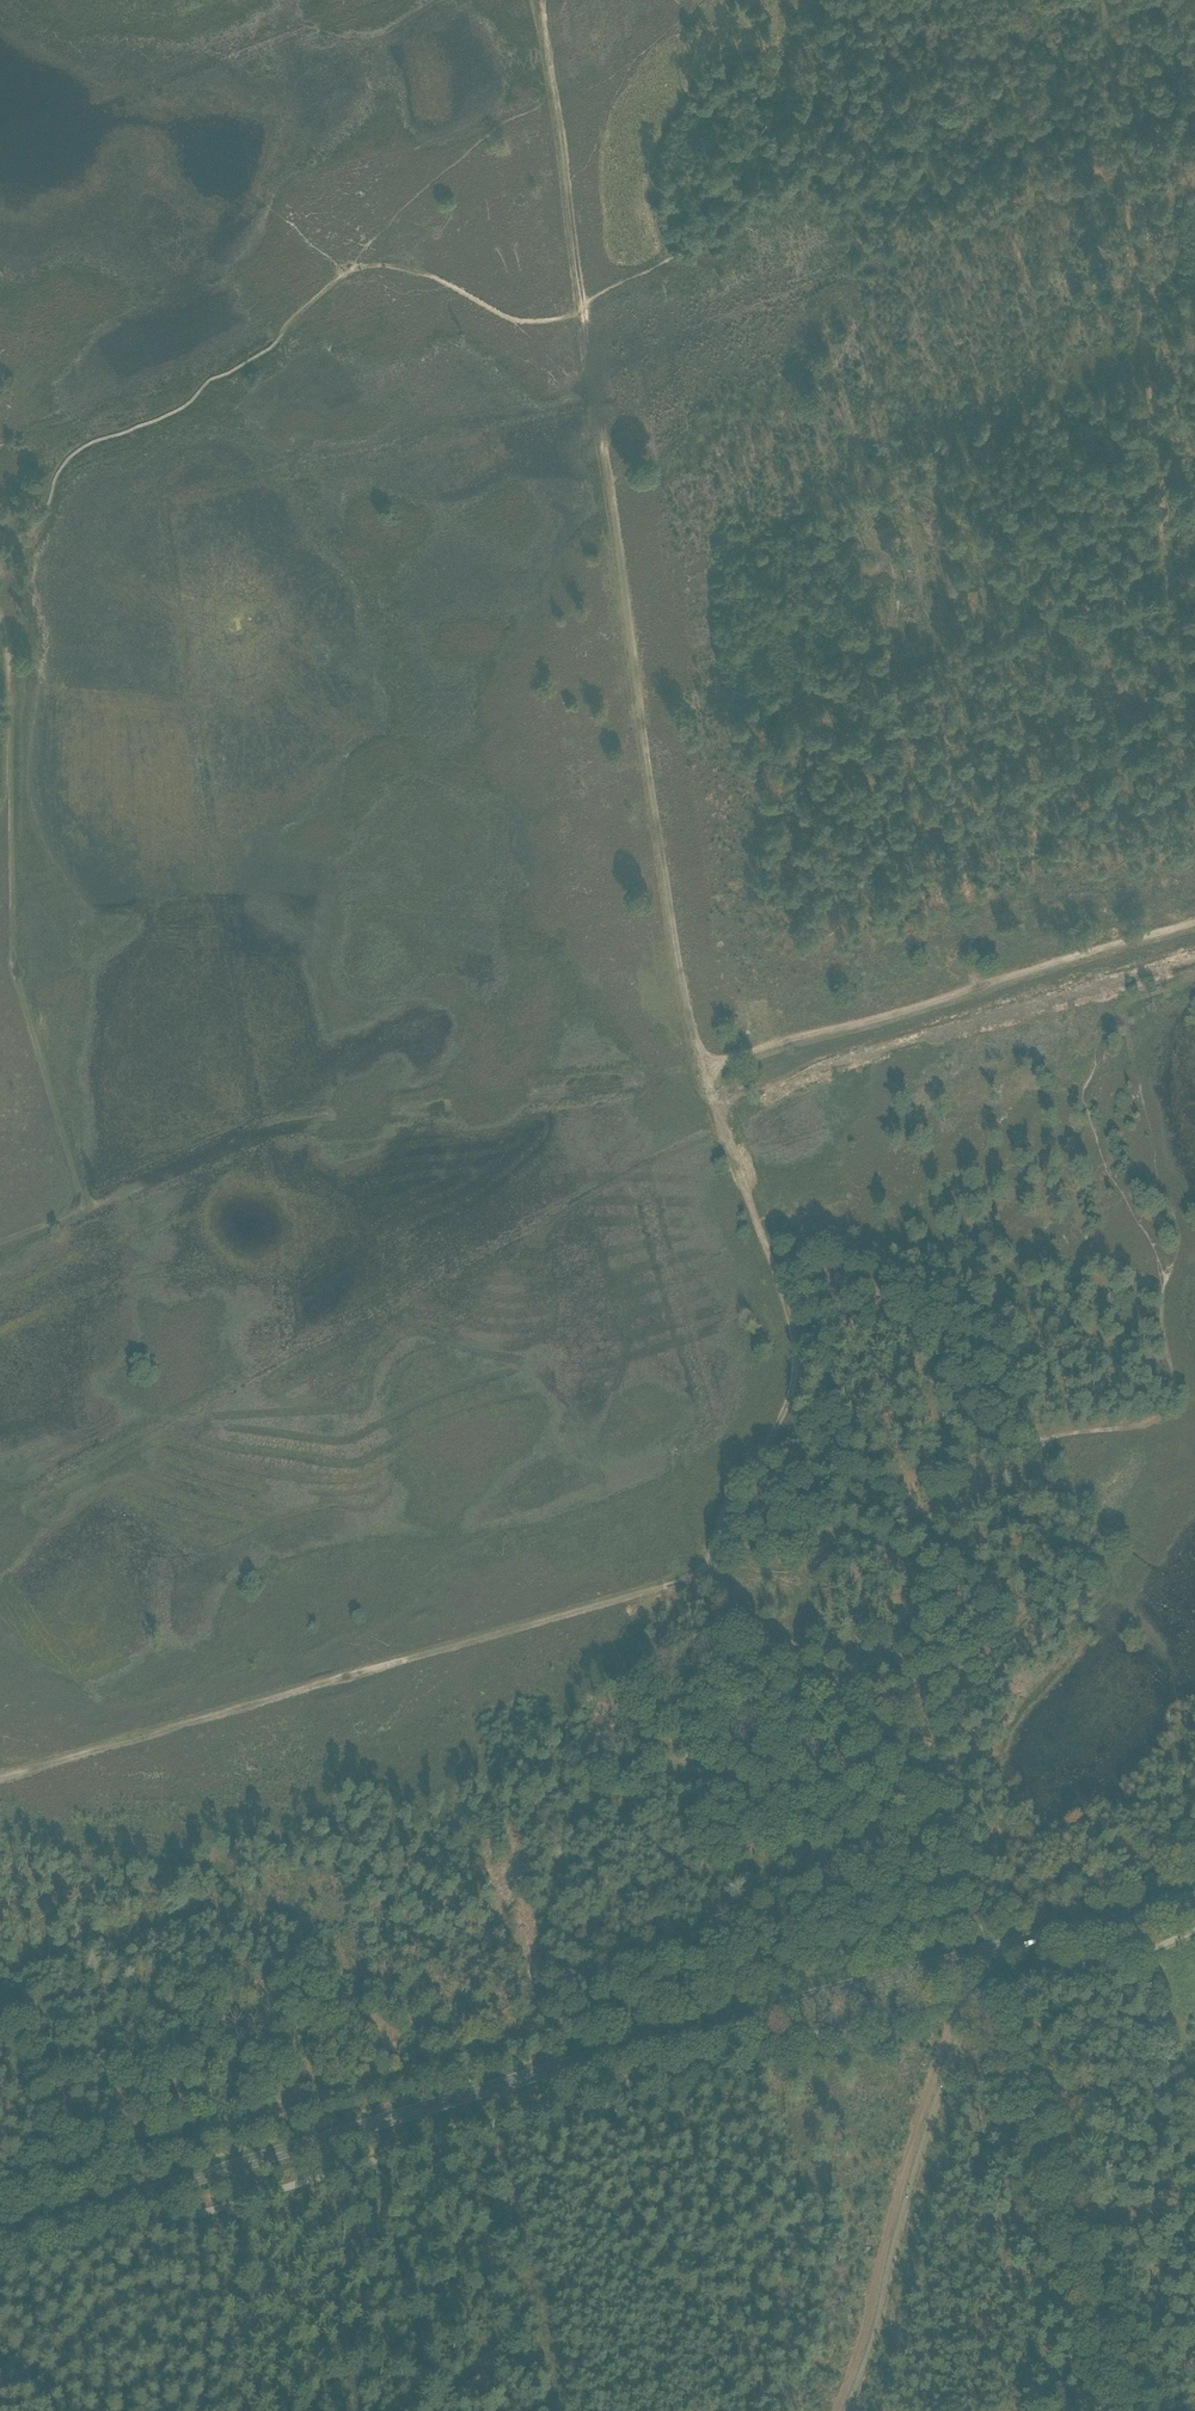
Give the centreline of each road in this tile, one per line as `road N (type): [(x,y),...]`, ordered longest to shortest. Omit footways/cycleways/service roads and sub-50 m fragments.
road 1 (secondary): [(1194,1899),(531,2076),(0,2239)]
road 2 (track): [(710,1562),(694,1577),(0,1779)]
road 3 (track): [(708,1065),(592,1089),(293,1126),(77,1205)]
road 4 (track): [(0,617),(16,959),(77,1205)]
road 5 (track): [(708,1065),(792,1331),(794,1371),(788,1409),(723,1516),(710,1562)]
road 6 (track): [(708,1065),(1194,922)]
road 7 (track): [(583,307),(645,749)]
road 8 (track): [(645,749),(681,976),(708,1065)]
road 9 (track): [(540,0),(583,307)]
road 10 (track): [(54,2183),(0,2019)]
road 11 (track): [(1149,1948),(1194,2107)]

